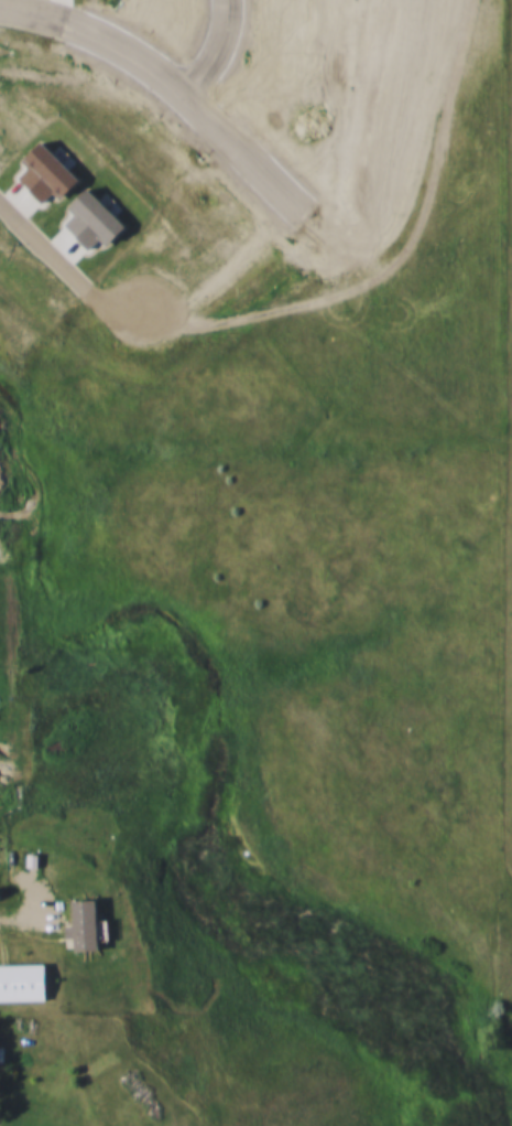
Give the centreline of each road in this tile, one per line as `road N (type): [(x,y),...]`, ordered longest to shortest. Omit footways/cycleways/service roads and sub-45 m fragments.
road 1 (residential): [(132,308),(79,285),(0,203)]

